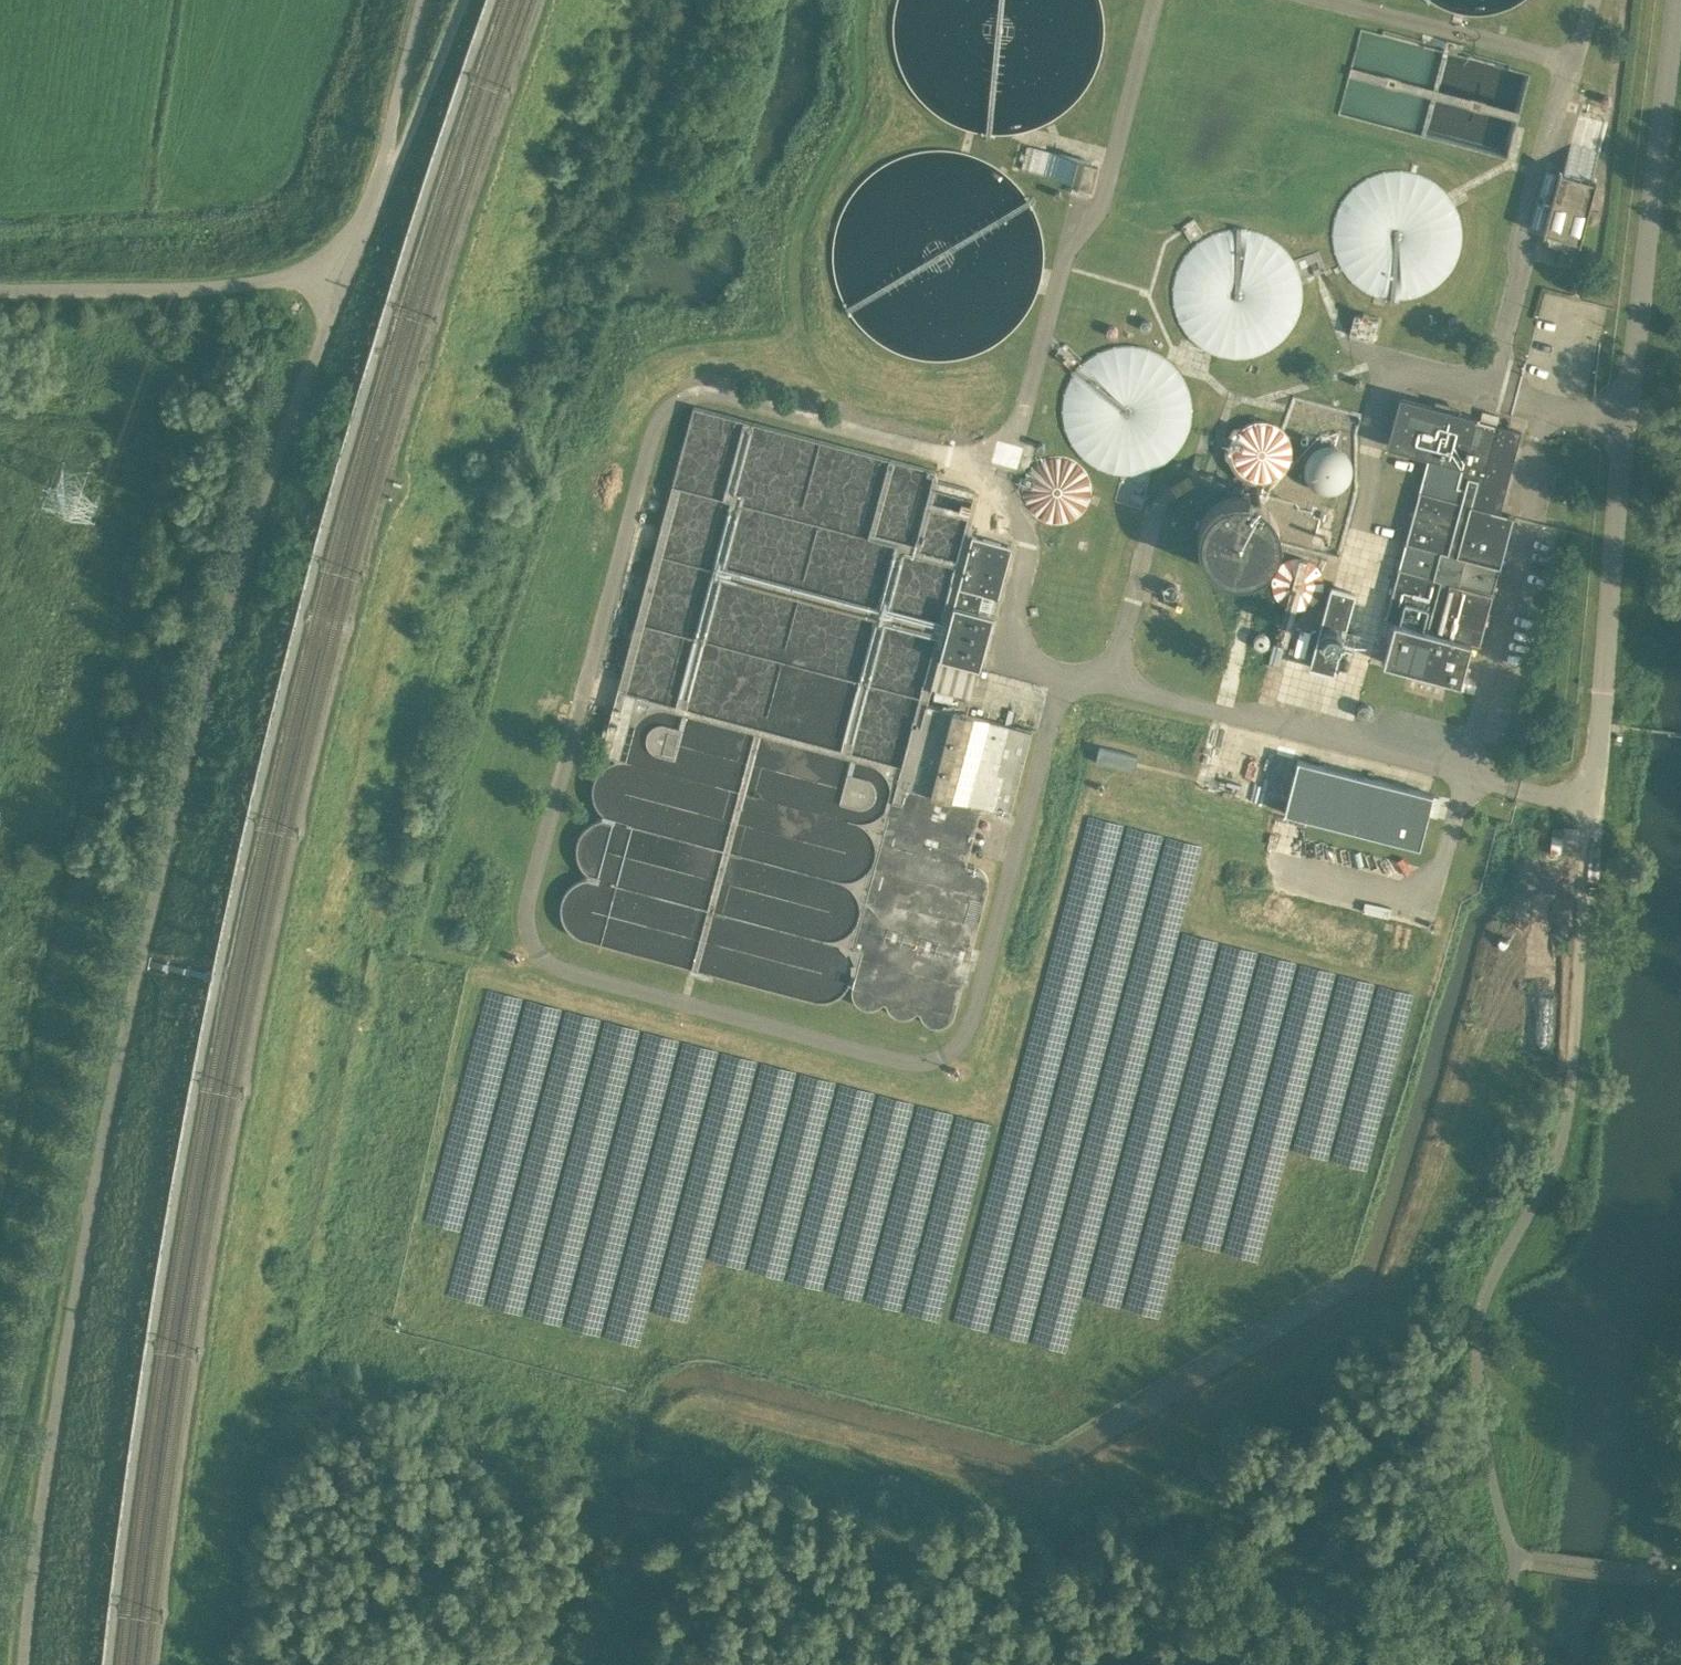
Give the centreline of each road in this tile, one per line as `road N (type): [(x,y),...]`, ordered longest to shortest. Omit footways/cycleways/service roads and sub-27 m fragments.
road 1 (unclassified): [(24,1664),(100,1150),(176,781),(328,317),(326,257)]
road 2 (track): [(100,1150),(63,1247),(0,1495)]
road 3 (unclassified): [(0,289),(227,286),(284,277),(326,257)]
road 4 (unclassified): [(326,257),(363,217),(382,172),(422,0)]

